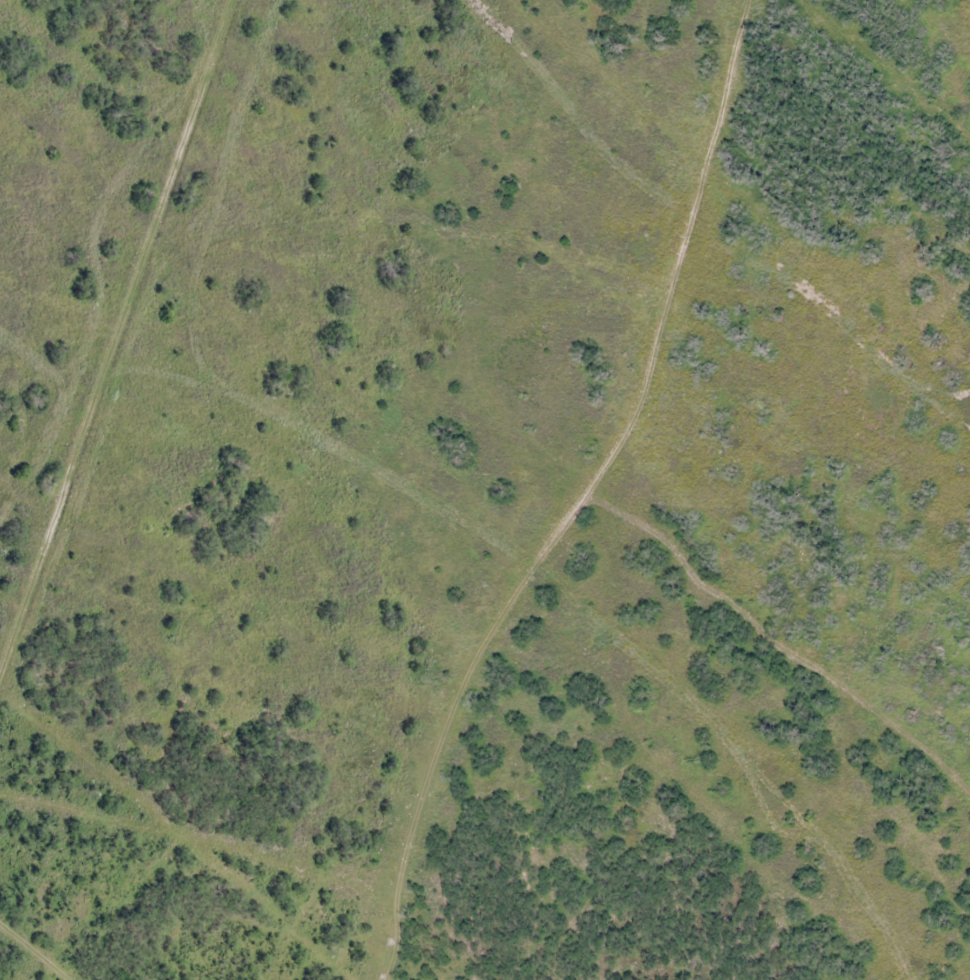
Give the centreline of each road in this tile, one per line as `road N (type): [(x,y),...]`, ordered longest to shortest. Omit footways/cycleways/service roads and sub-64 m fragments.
road 1 (residential): [(756,0),(657,272),(428,770),(399,979)]

